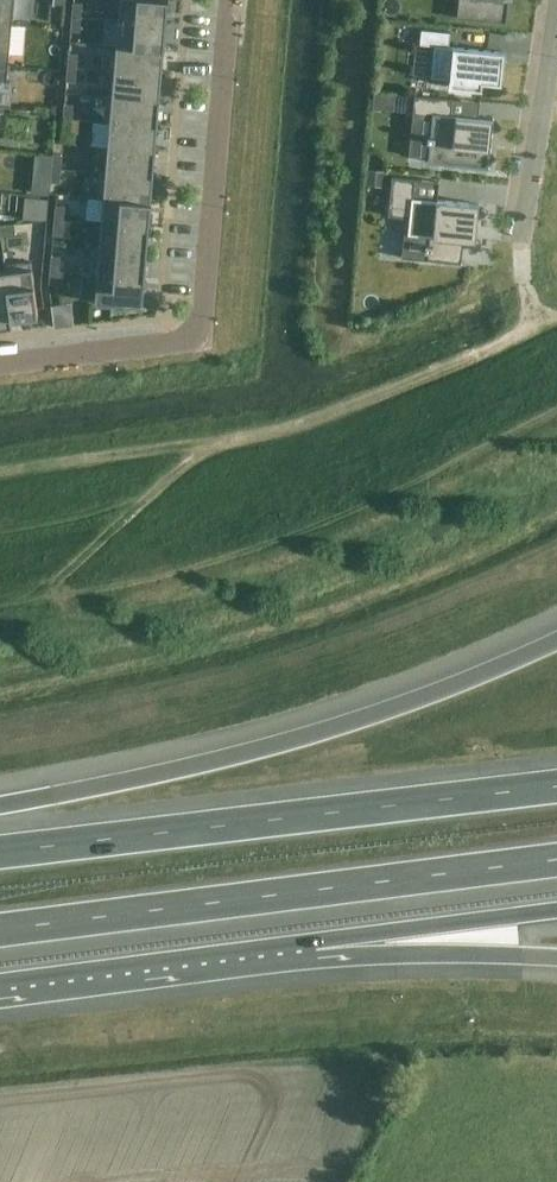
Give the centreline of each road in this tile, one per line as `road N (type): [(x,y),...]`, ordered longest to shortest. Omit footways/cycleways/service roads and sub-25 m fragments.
road 1 (motorway): [(556,642),(311,739),(0,807)]
road 2 (motorway): [(0,929),(556,860)]
road 3 (motorway): [(556,788),(0,855)]
road 4 (residential): [(232,0),(204,335),(0,361)]
road 5 (motorway): [(0,981),(316,941)]
road 6 (motorway): [(316,941),(556,911)]
road 7 (motorway): [(316,941),(556,957)]
road 8 (residential): [(556,7),(524,231)]
road 9 (track): [(4,607),(37,602),(141,503)]

